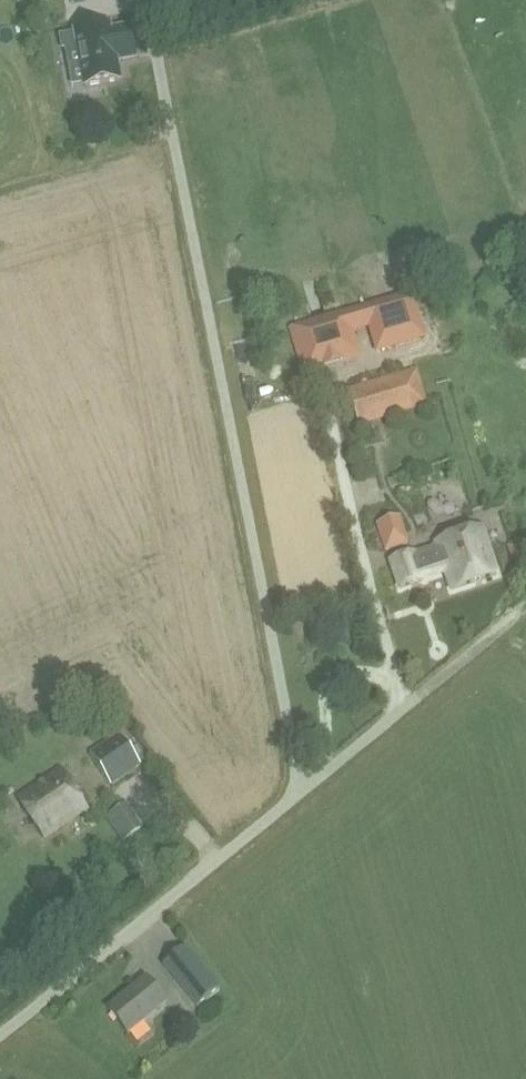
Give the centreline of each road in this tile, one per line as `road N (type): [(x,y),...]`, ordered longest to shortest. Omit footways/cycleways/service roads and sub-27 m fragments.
road 1 (residential): [(0,1032),(434,683)]

